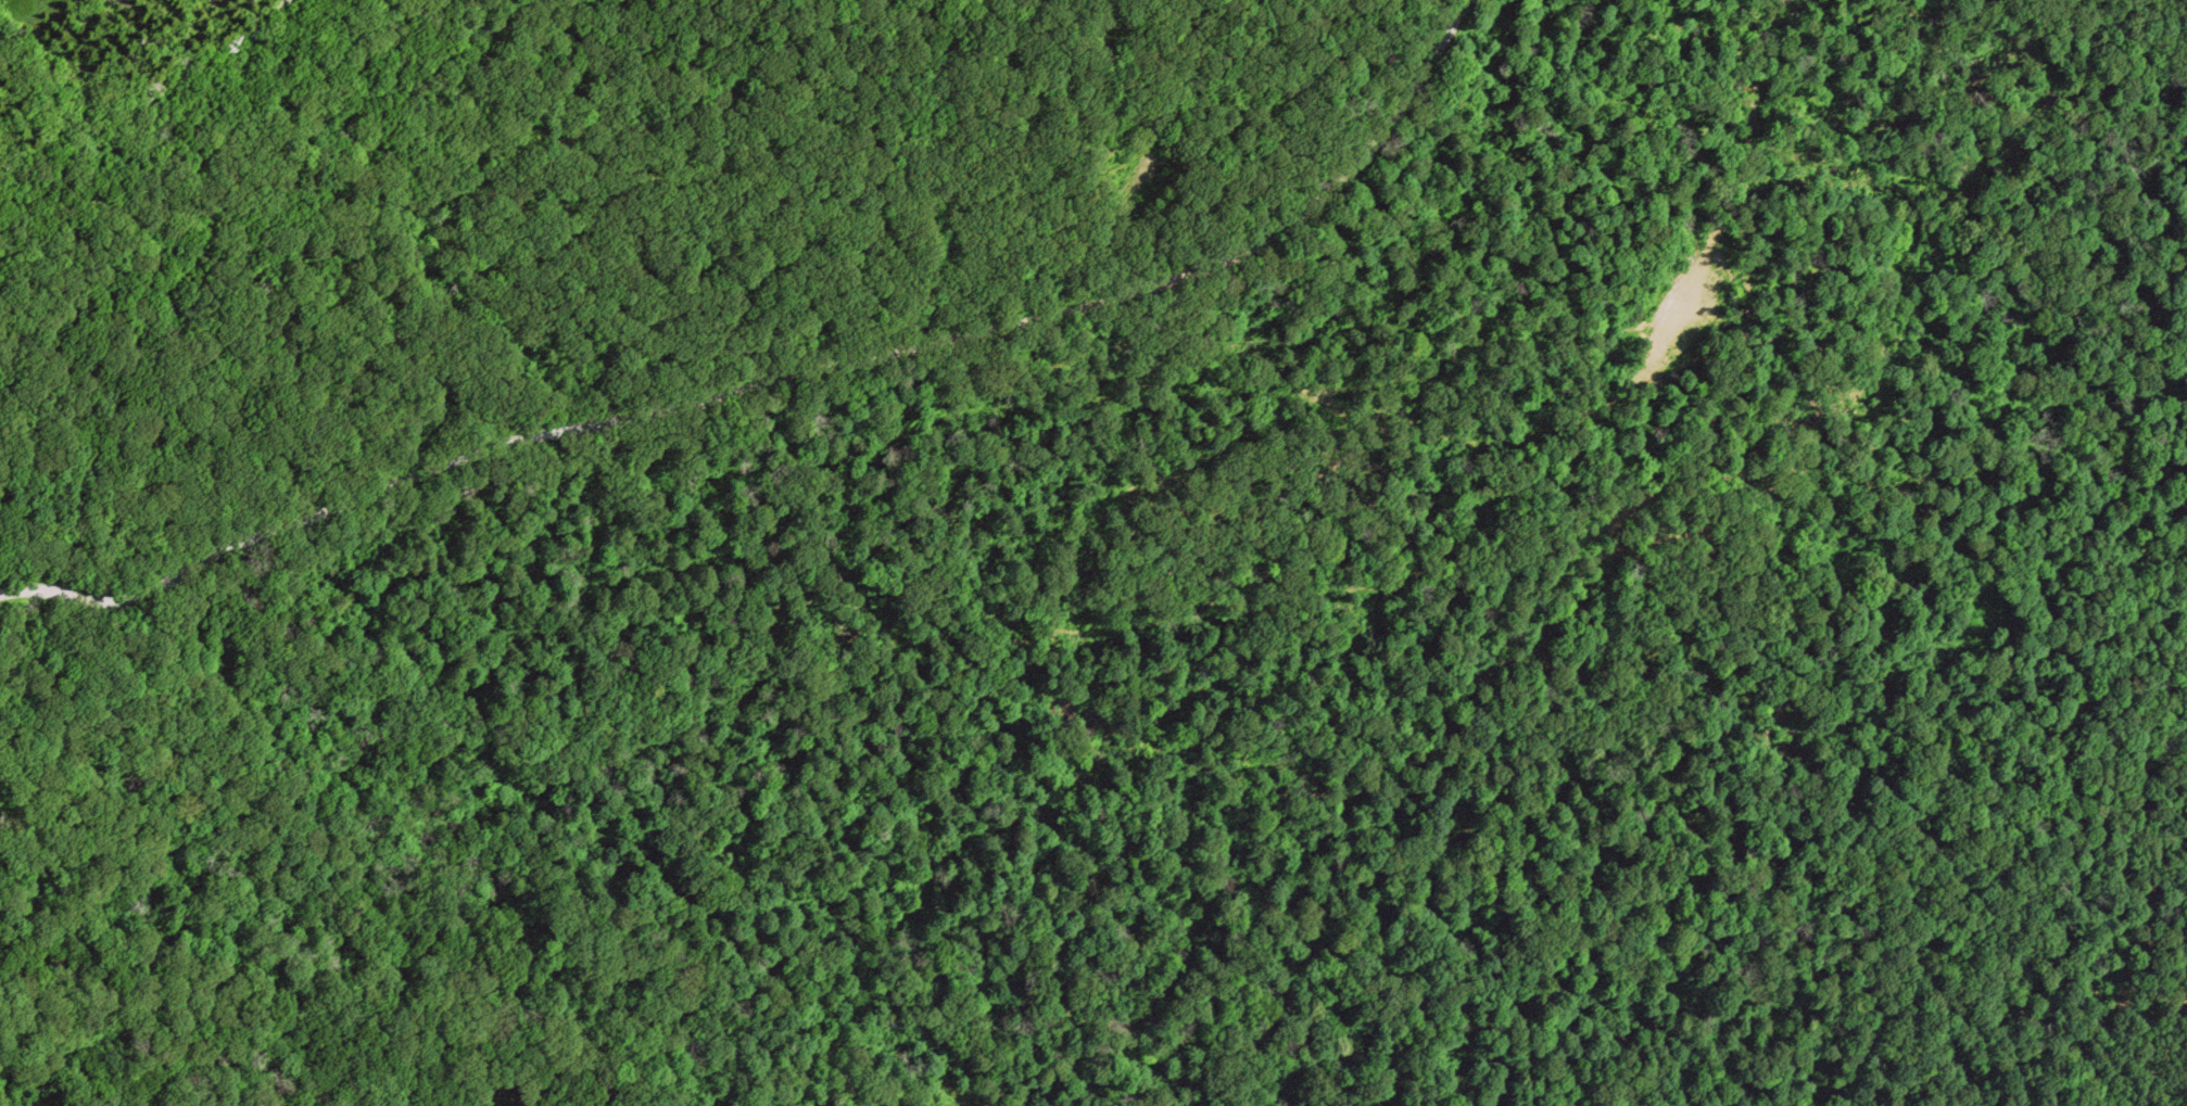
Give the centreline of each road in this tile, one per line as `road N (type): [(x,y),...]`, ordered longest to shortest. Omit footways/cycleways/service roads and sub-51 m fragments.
road 1 (residential): [(0,593),(127,598),(239,543),(518,438),(994,330),(1232,257),(1316,204),(1362,163),(1469,0)]

